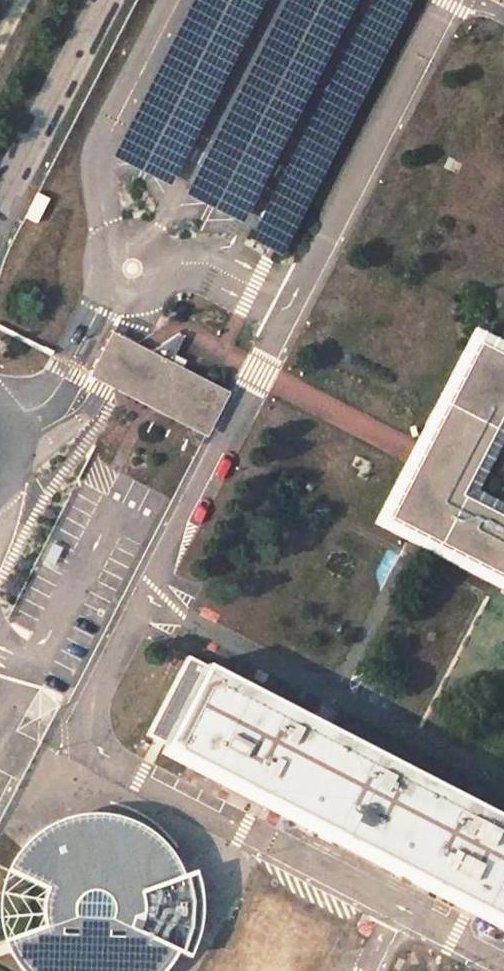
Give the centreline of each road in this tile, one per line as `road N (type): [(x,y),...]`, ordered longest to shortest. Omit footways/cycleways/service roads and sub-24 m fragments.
road 1 (unclassified): [(0,204),(107,0)]

